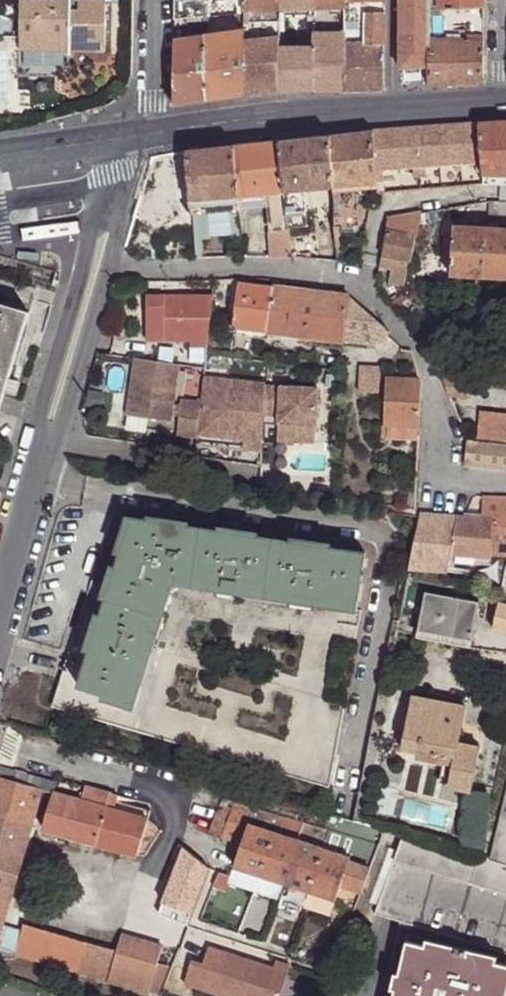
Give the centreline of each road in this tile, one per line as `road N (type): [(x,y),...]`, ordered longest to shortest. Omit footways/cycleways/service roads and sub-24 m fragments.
road 1 (residential): [(505,487),(439,472),(422,349),(352,280),(270,269),(108,269)]
road 2 (residential): [(15,157),(71,208),(85,236),(82,272),(38,419),(45,439)]
road 3 (residential): [(392,108),(153,135)]
road 4 (residential): [(45,439),(61,425),(108,269)]
road 5 (residential): [(45,439),(0,592)]
road 6 (residential): [(151,0),(153,135)]
road 7 (residential): [(108,269),(121,209),(109,141)]

